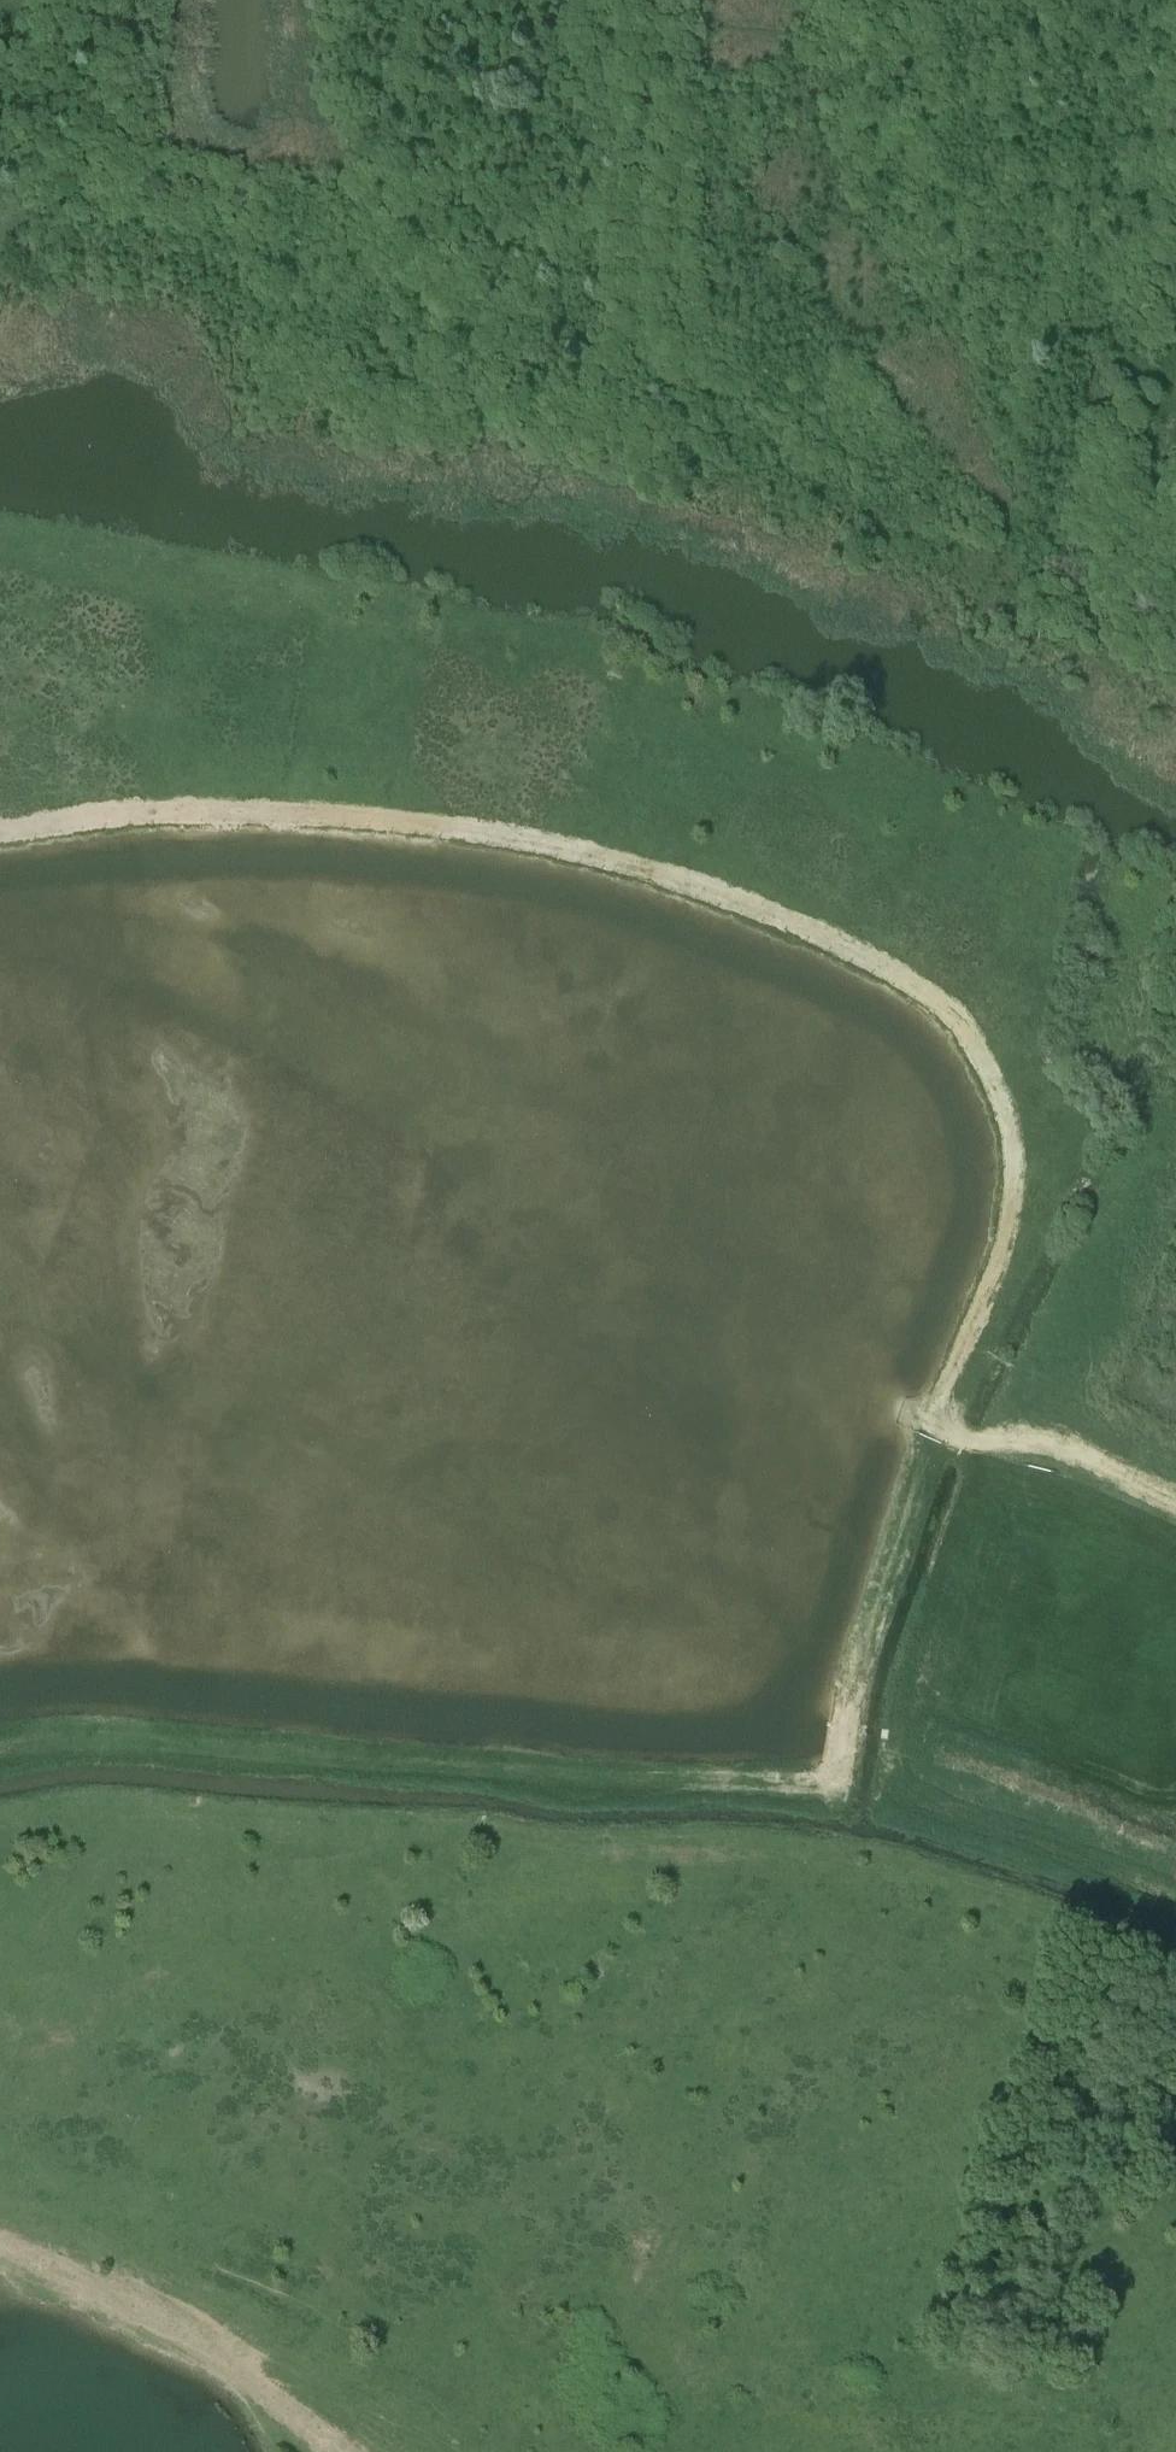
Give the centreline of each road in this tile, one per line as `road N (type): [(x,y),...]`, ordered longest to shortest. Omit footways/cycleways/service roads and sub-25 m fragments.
road 1 (track): [(0,2268),(198,2322),(351,2451)]

